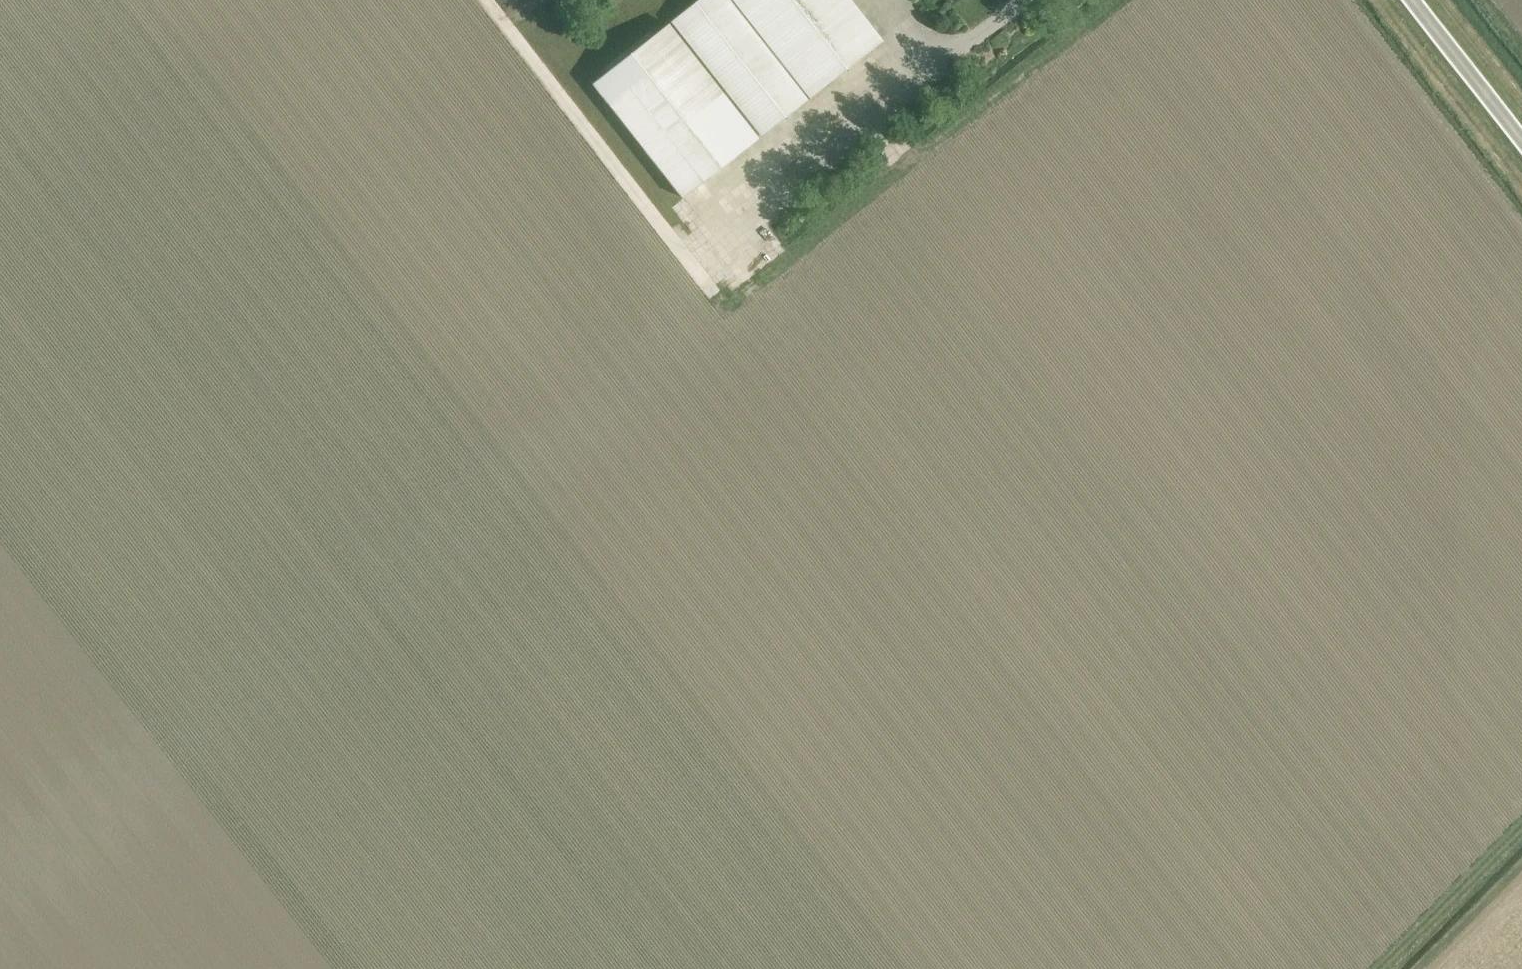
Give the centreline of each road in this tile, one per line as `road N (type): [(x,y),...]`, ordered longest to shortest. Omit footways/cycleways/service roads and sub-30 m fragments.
road 1 (unclassified): [(1521,151),(1406,0)]

